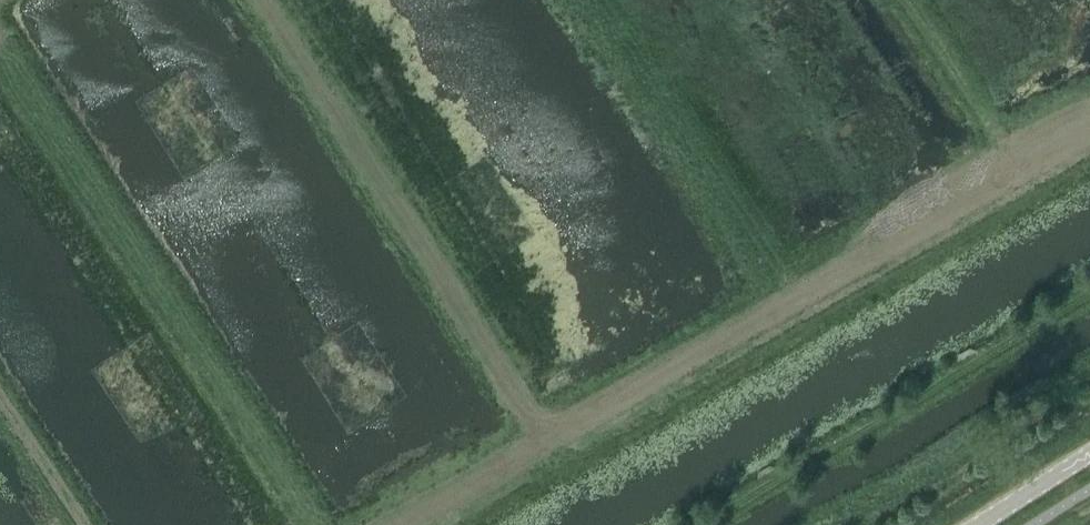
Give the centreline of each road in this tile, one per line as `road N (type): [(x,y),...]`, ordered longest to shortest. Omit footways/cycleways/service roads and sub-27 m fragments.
road 1 (tertiary): [(975,524),(1089,452)]

